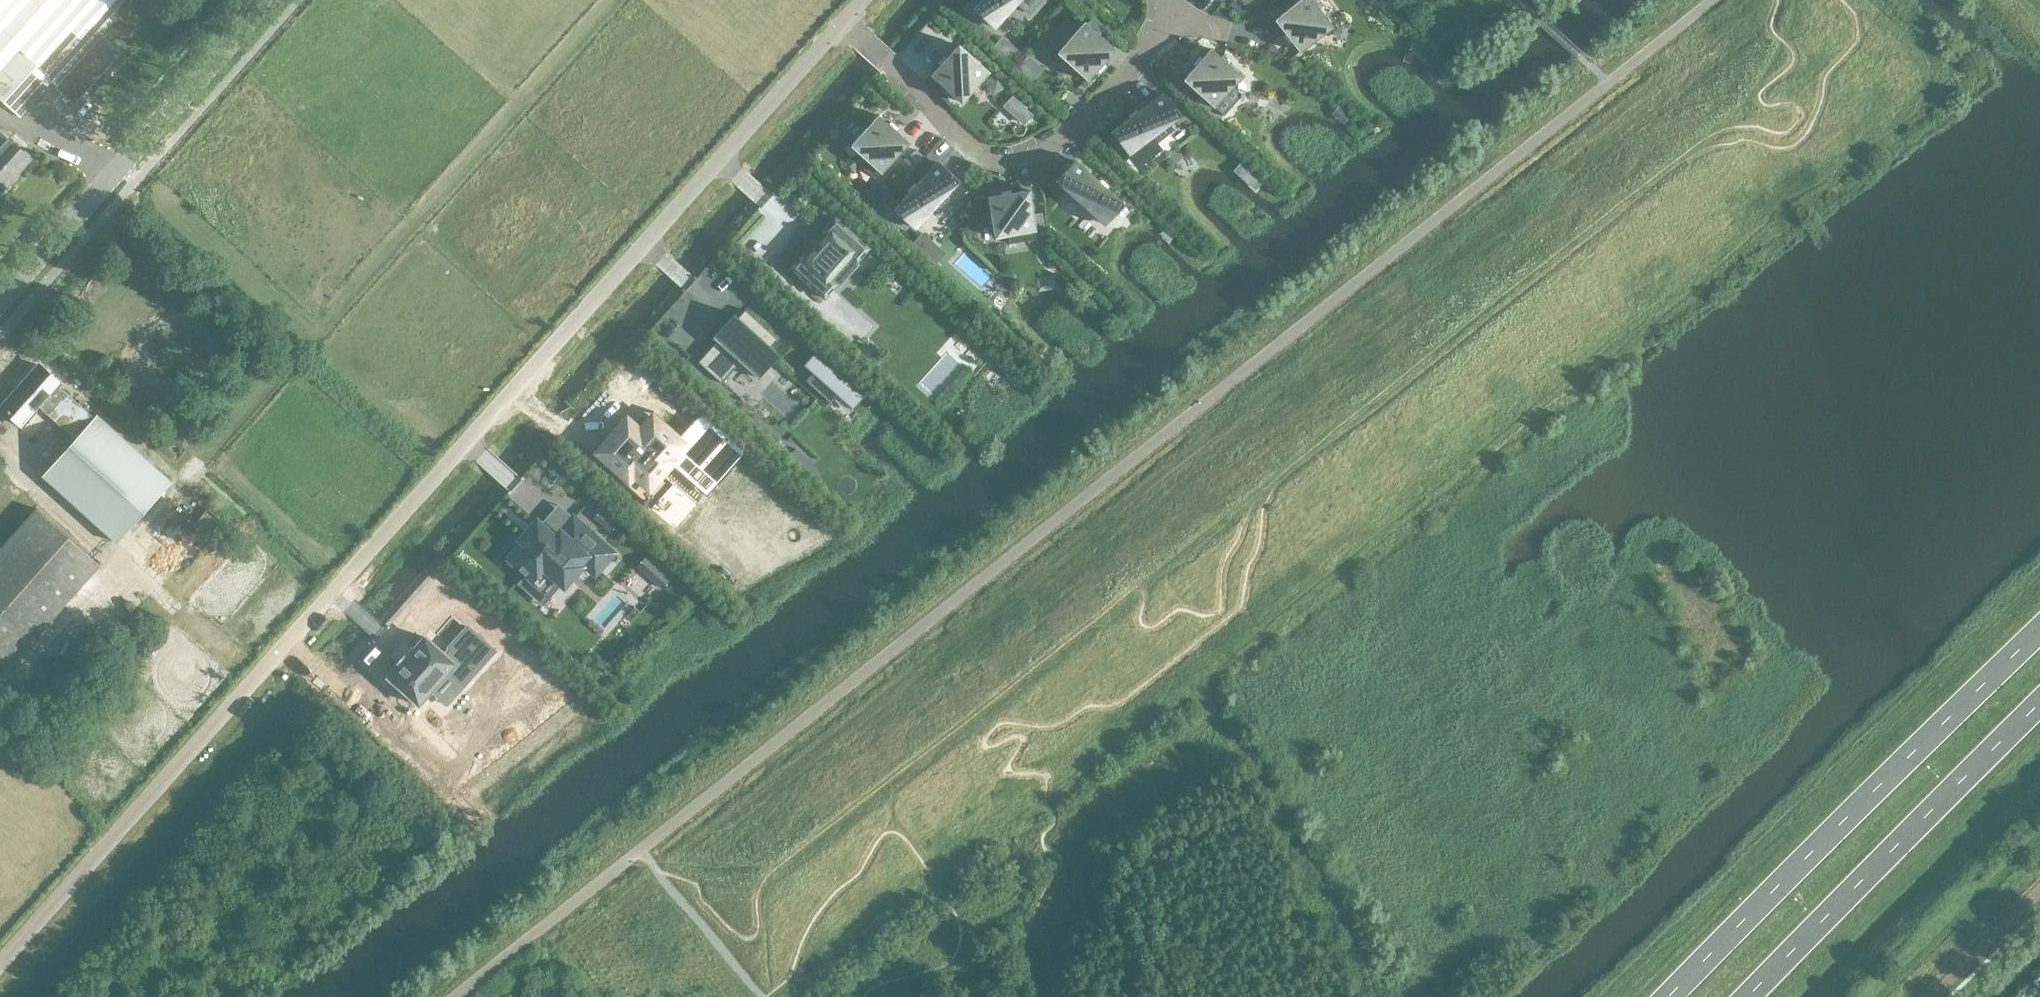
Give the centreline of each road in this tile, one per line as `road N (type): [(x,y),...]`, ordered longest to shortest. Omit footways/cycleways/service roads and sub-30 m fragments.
road 1 (residential): [(0,965),(844,23)]
road 2 (trunk): [(2039,629),(1670,996)]
road 3 (residential): [(844,23),(957,137),(1001,162),(1037,156),(1075,128),(1141,57),(1165,12)]
road 4 (tertiary): [(0,306),(275,0)]
road 5 (trunk): [(1753,996),(2039,711)]
road 6 (track): [(765,996),(659,872)]

